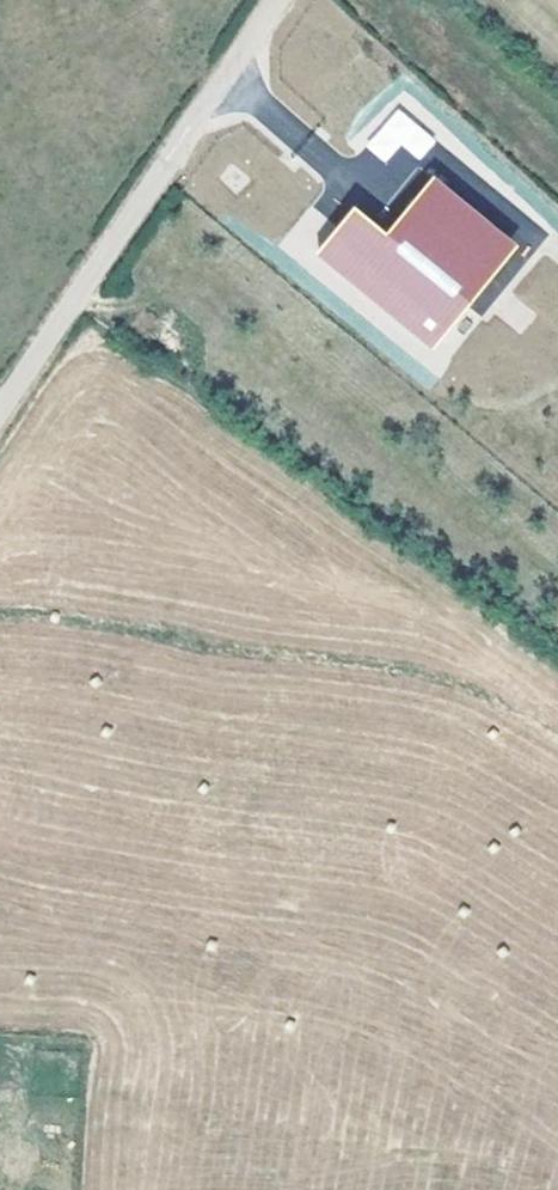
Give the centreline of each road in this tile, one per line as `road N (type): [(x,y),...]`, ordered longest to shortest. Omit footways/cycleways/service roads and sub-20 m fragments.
road 1 (track): [(0,409),(276,0)]

